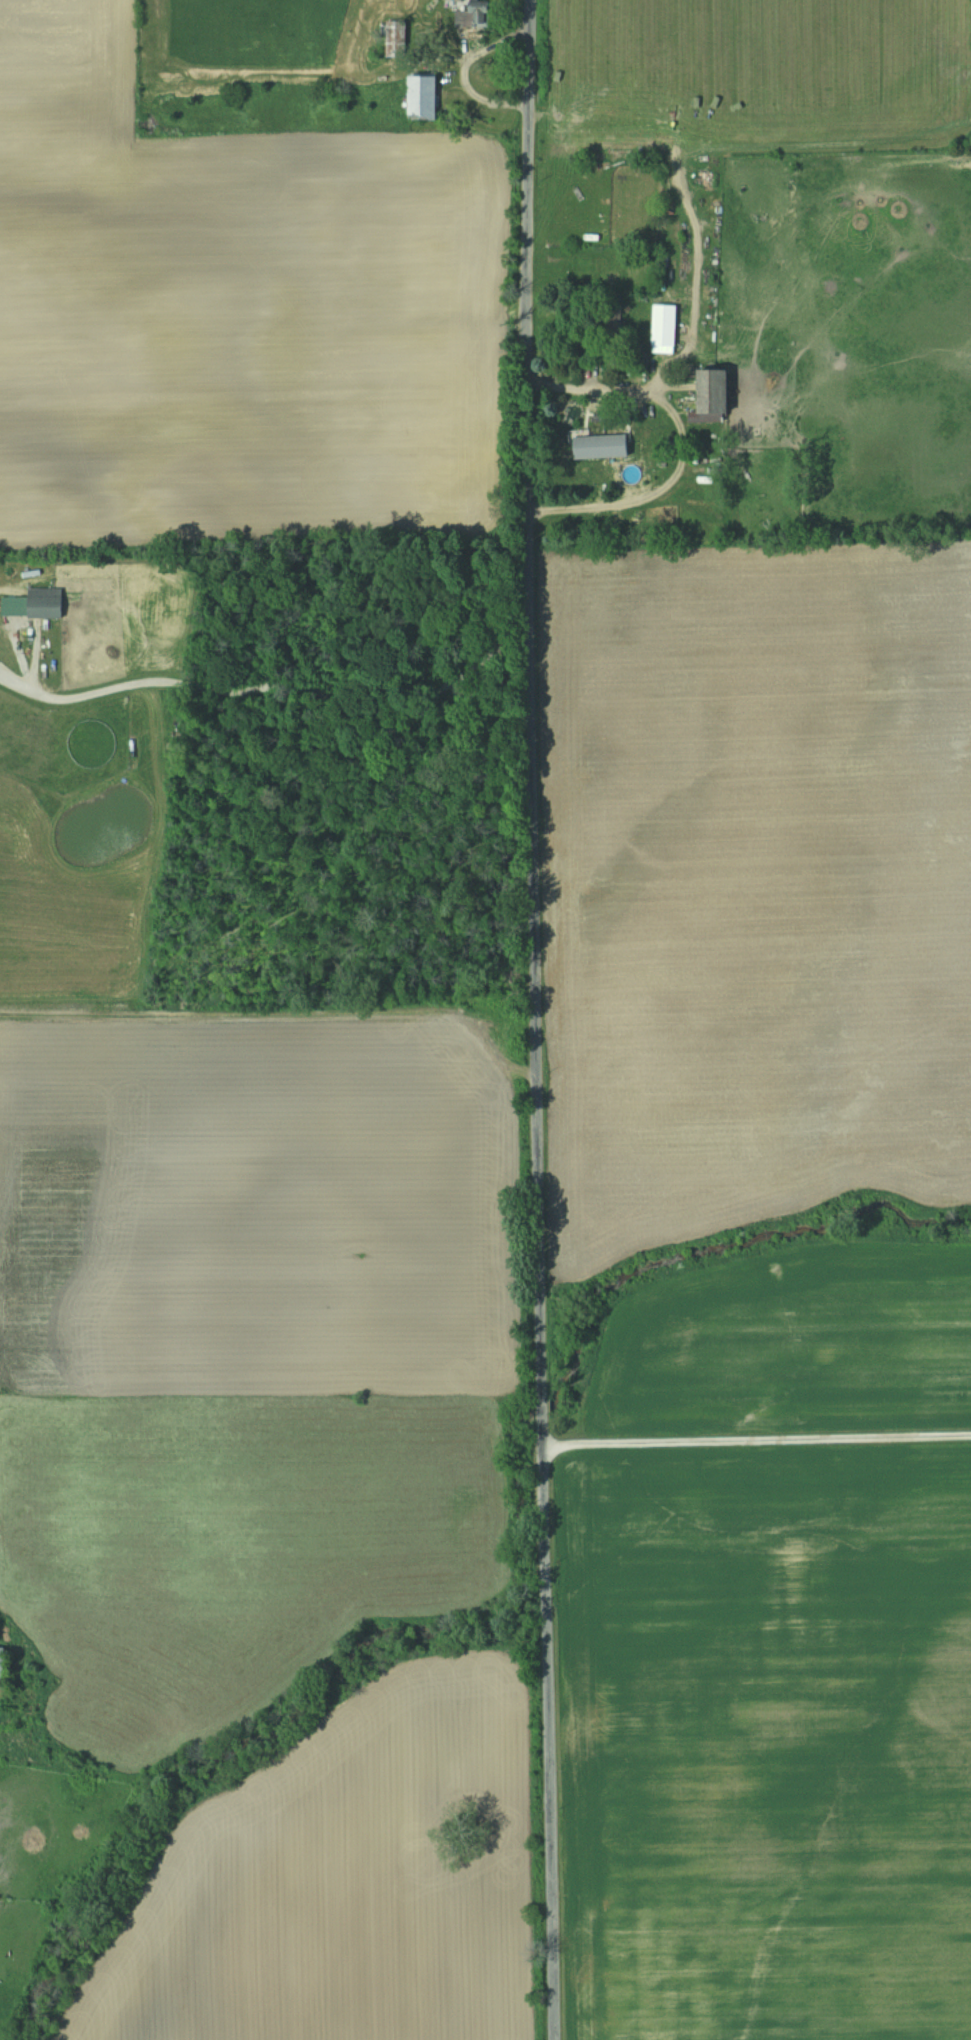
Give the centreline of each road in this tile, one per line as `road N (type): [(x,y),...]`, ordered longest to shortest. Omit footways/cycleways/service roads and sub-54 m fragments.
road 1 (residential): [(555,2039),(527,523),(530,0)]

